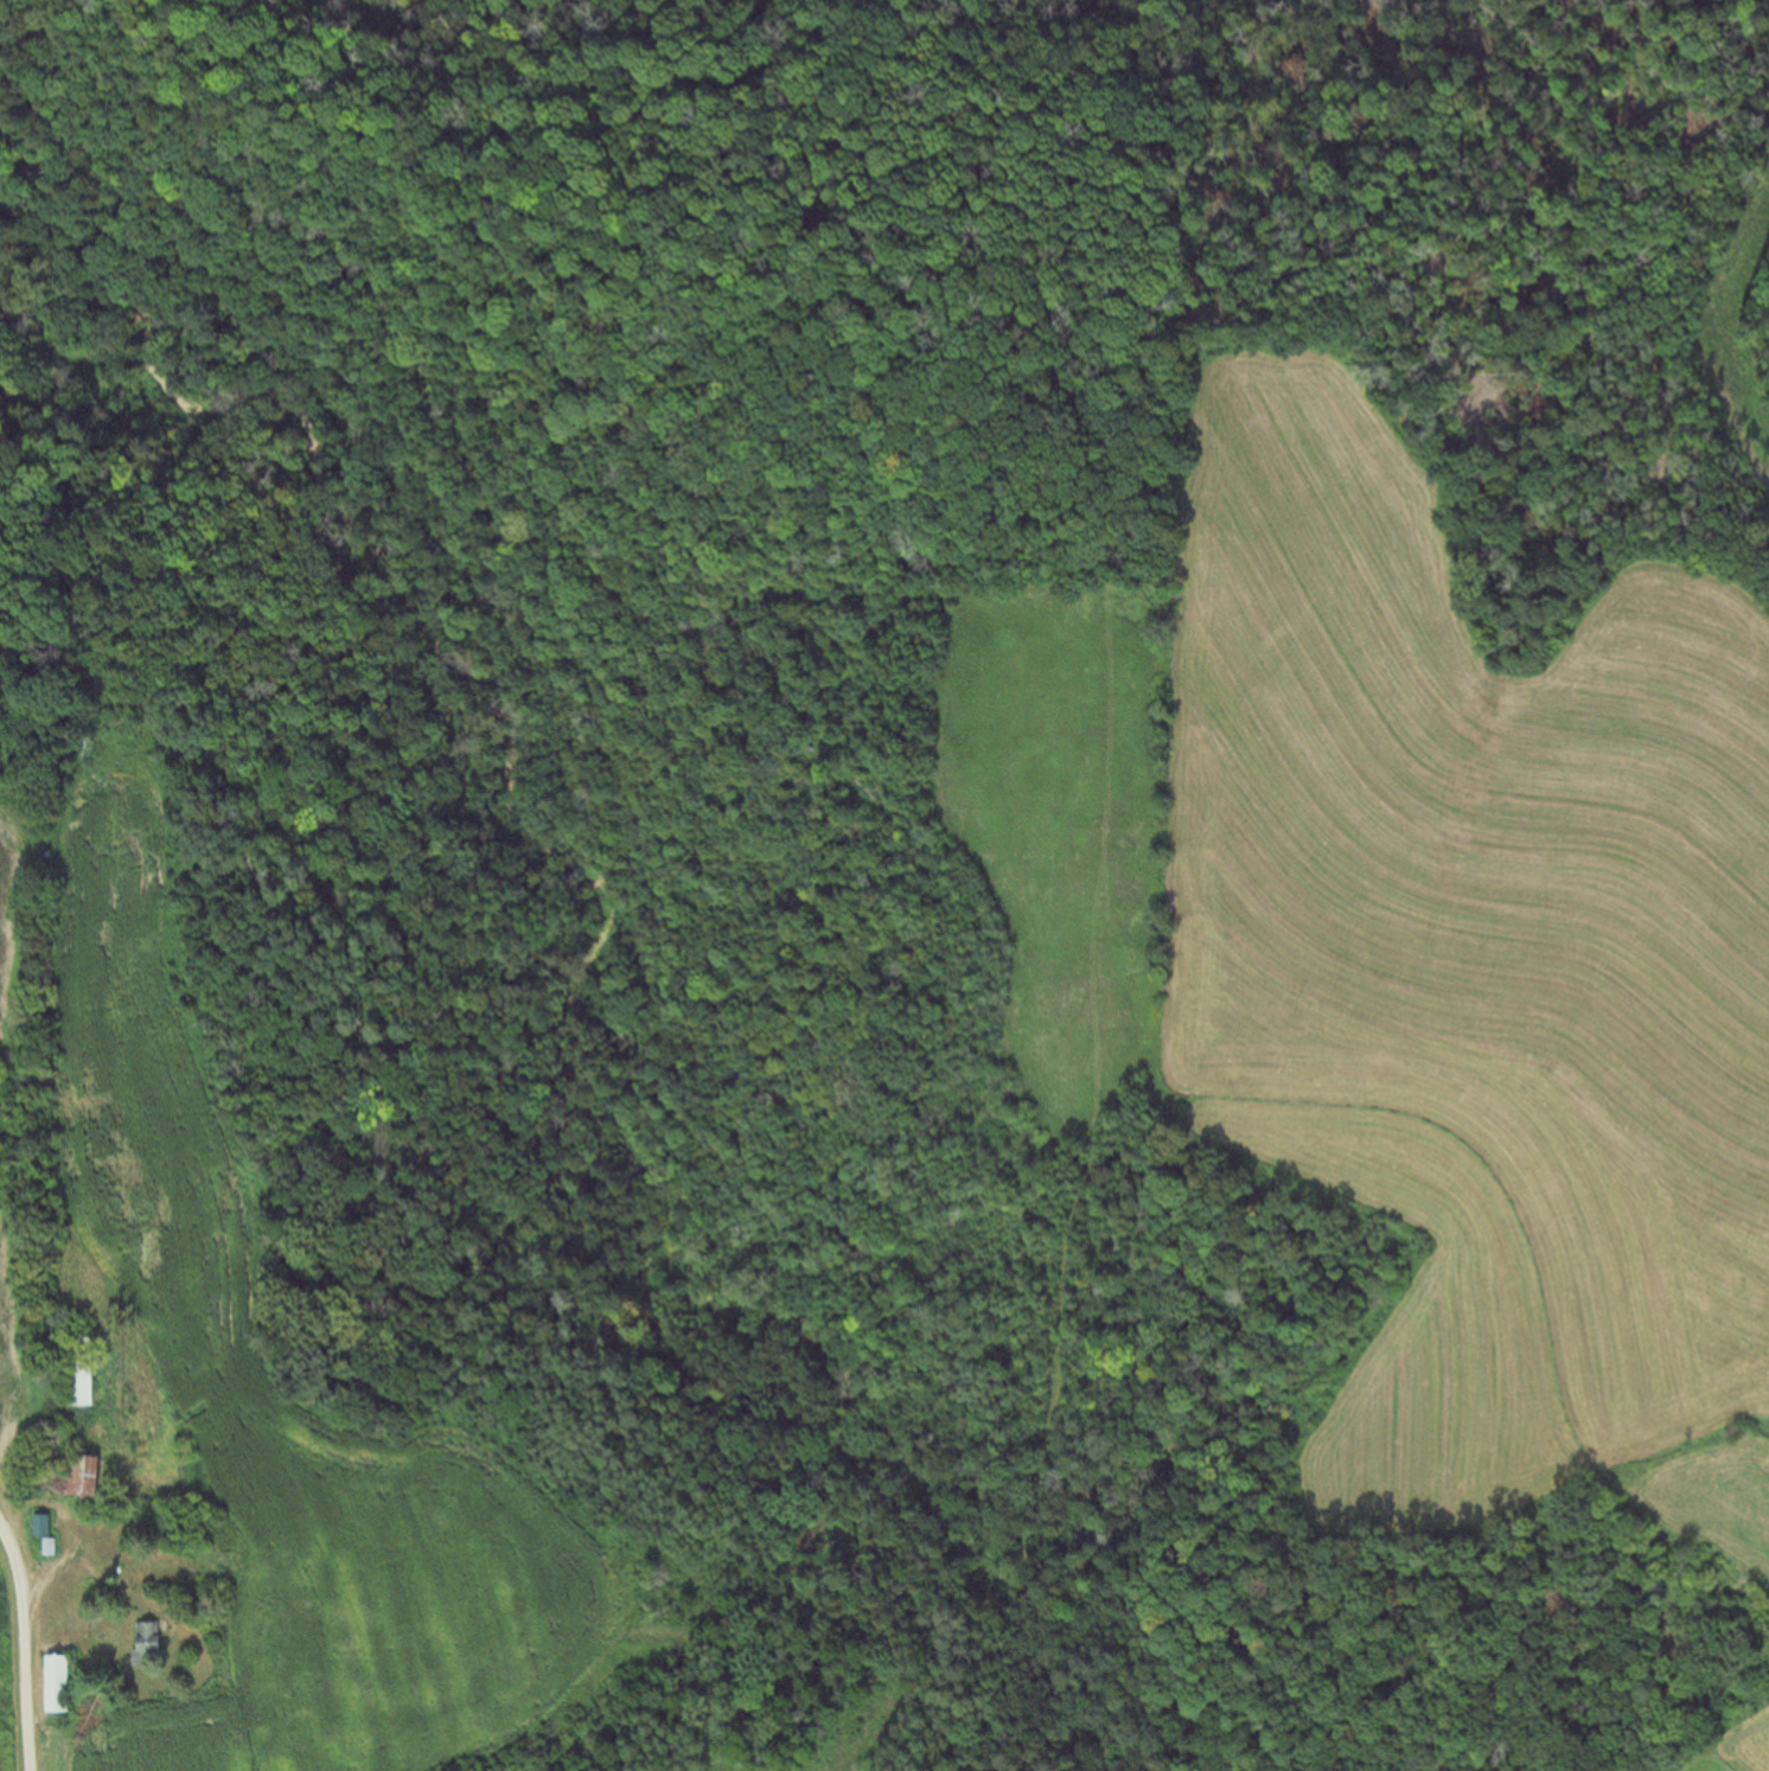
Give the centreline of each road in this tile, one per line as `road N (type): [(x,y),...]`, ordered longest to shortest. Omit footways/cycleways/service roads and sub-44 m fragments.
road 1 (residential): [(29,1770),(19,1579),(0,1517)]

